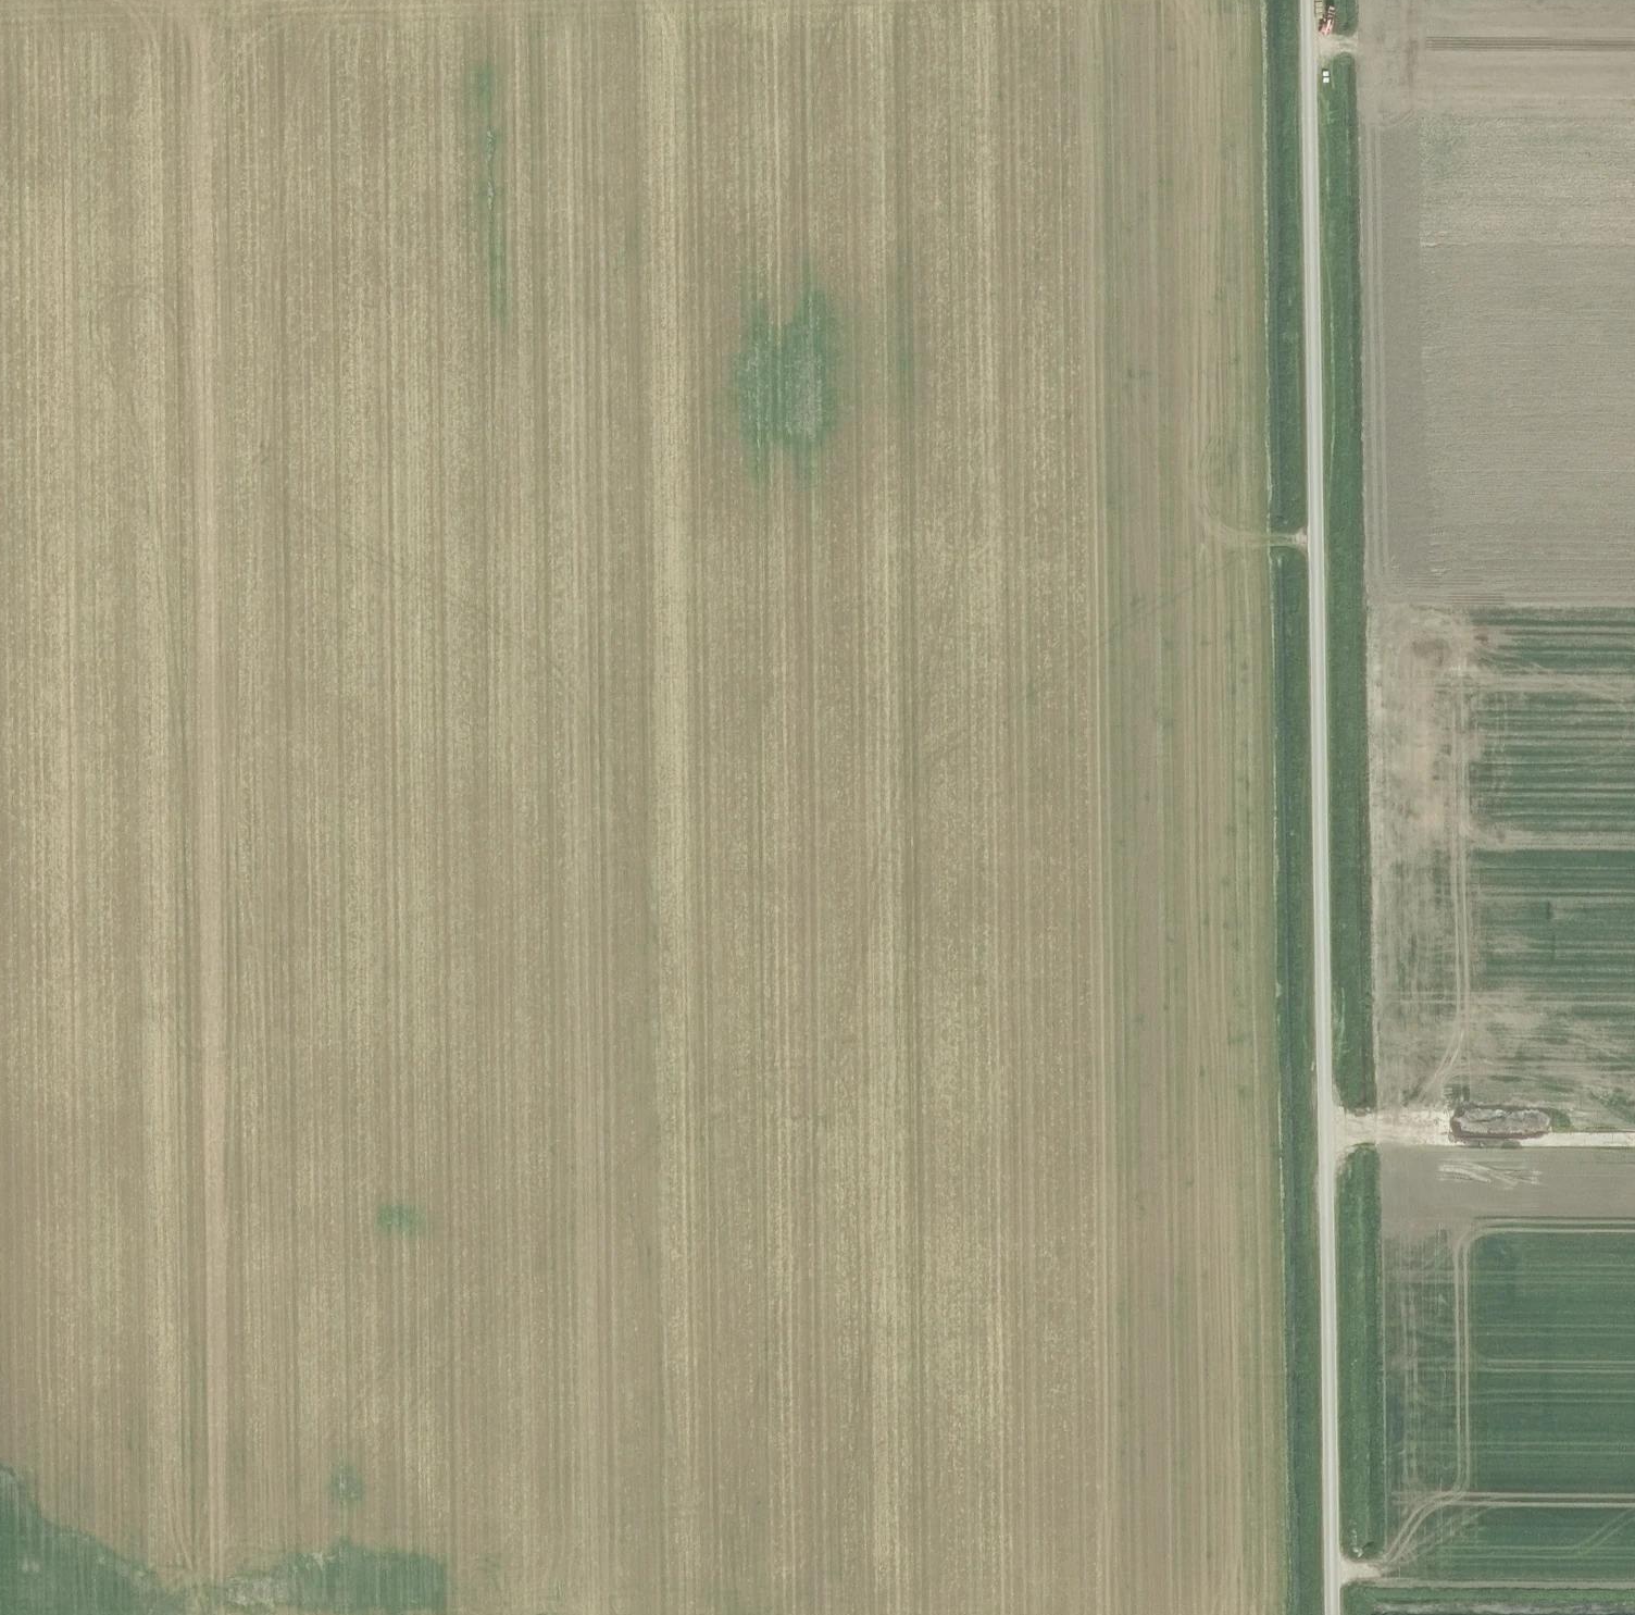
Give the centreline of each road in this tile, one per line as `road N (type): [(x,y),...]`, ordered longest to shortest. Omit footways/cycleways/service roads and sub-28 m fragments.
road 1 (unclassified): [(1330,1614),(1305,0)]

